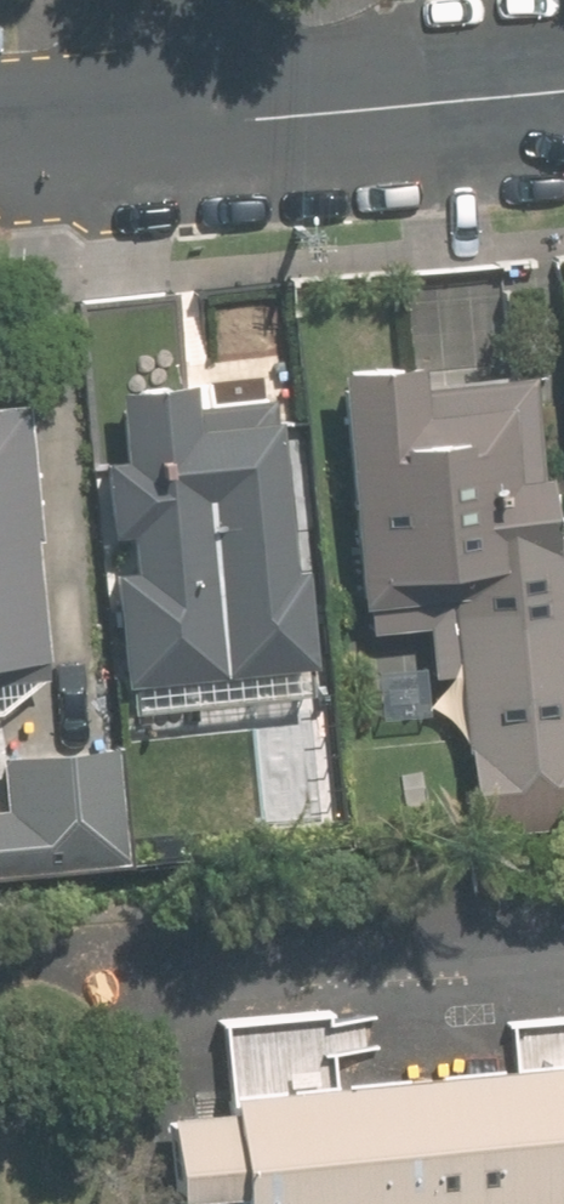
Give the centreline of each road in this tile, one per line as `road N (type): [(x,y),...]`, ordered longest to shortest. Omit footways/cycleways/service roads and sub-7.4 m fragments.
road 1 (tertiary): [(563,91),(224,121)]
road 2 (tertiary): [(224,121),(9,135)]
road 3 (residential): [(211,0),(224,121)]

